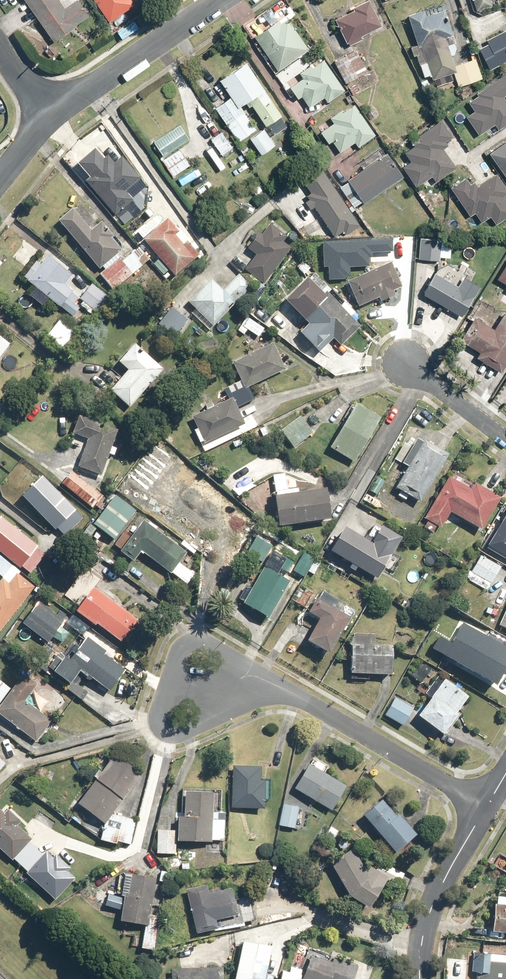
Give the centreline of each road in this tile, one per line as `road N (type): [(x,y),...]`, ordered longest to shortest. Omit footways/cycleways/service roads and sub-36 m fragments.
road 1 (residential): [(285,689),(193,727),(167,726),(162,707),(181,649),(194,641),(213,645)]
road 2 (residential): [(285,689),(486,805)]
road 3 (residential): [(222,0),(54,115)]
road 4 (residential): [(420,978),(434,900),(486,805)]
road 5 (residential): [(408,363),(505,438)]

